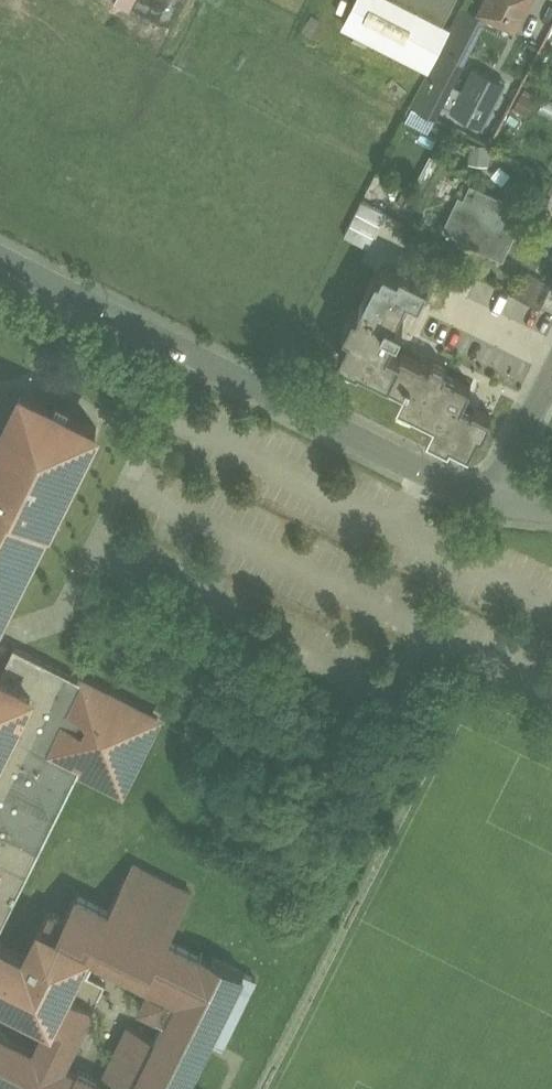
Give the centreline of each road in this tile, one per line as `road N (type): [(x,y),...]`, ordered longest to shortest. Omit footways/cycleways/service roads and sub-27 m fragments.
road 1 (residential): [(493,499),(0,257)]
road 2 (residential): [(551,371),(493,499)]

